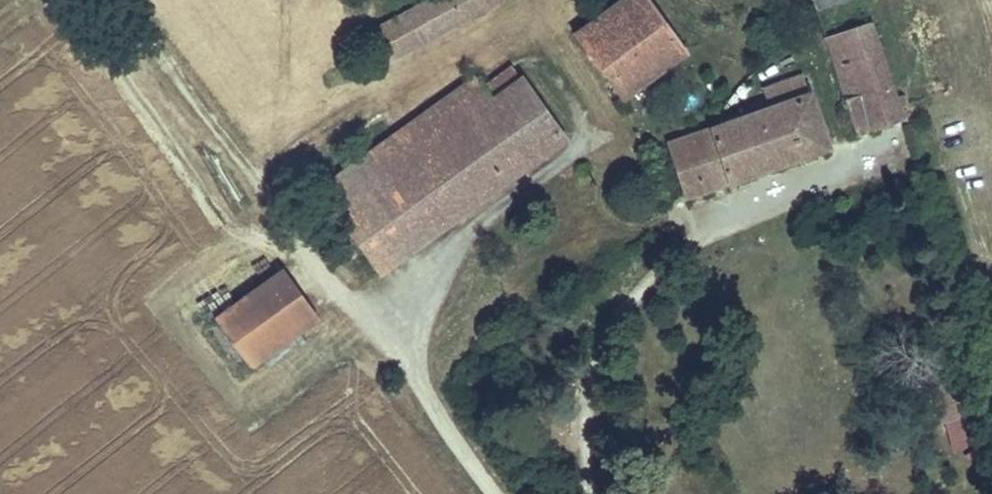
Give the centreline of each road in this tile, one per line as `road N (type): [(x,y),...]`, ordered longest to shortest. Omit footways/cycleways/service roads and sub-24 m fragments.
road 1 (track): [(123,0),(380,336)]

